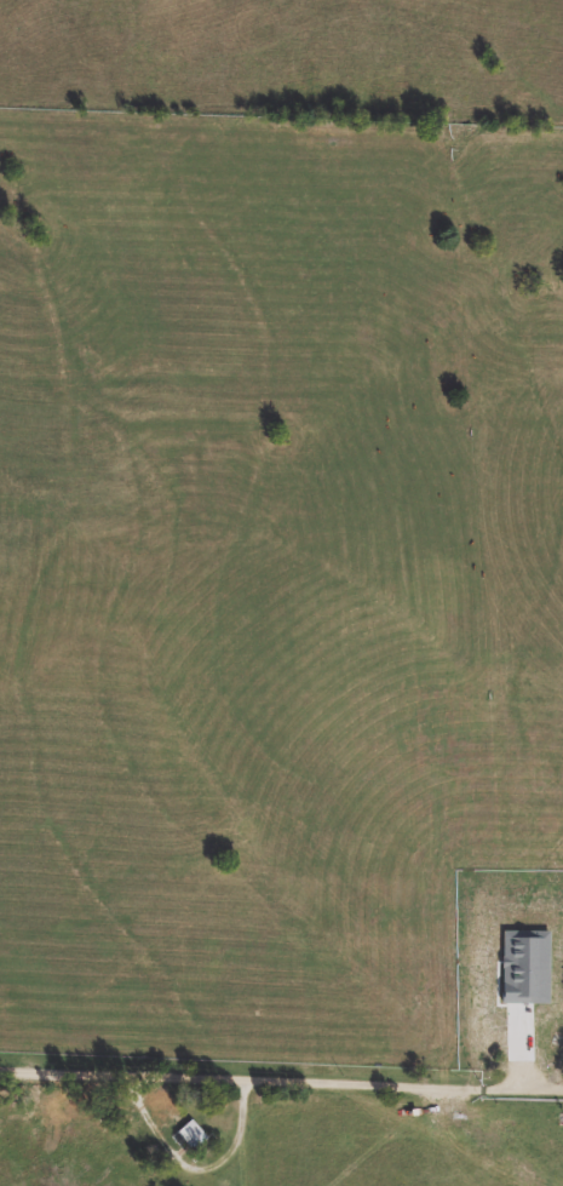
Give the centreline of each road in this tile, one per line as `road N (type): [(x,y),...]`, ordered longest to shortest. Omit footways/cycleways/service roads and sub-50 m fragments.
road 1 (residential): [(0,1061),(562,1082)]

